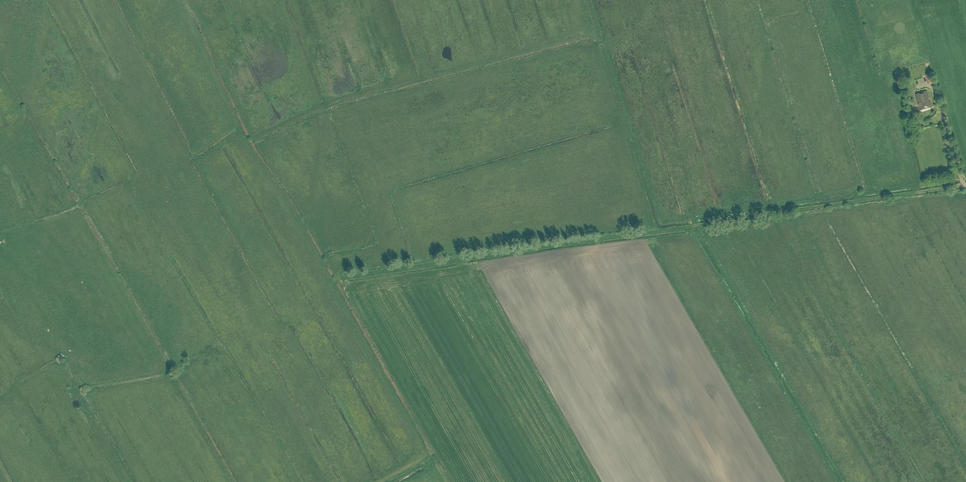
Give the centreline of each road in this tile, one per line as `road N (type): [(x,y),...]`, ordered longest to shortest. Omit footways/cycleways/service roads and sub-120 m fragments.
road 1 (track): [(690,226),(338,277)]
road 2 (track): [(965,185),(690,226)]

